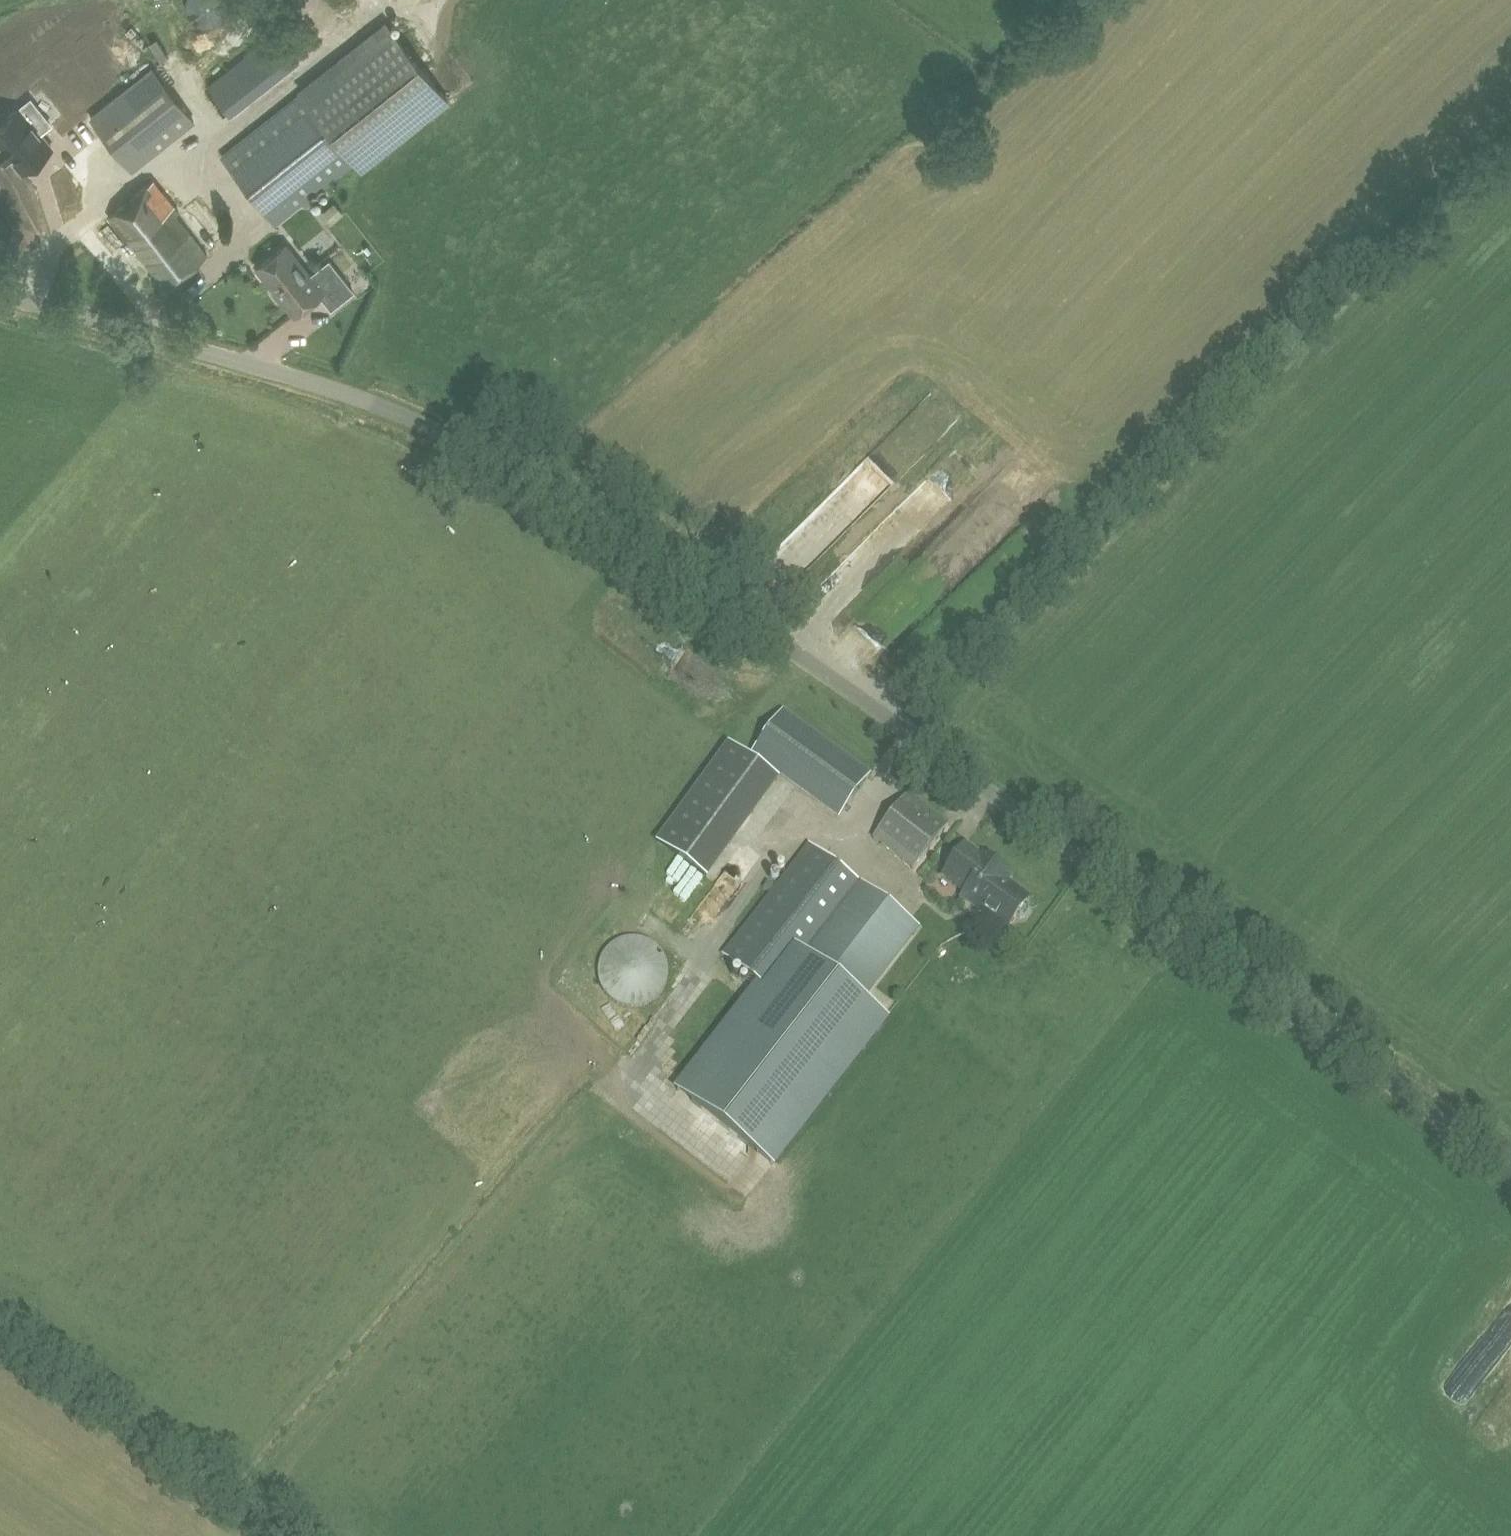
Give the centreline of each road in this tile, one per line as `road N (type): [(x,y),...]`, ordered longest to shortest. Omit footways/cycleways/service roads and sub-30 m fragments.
road 1 (unclassified): [(1510,1178),(596,519),(390,415),(0,295)]

